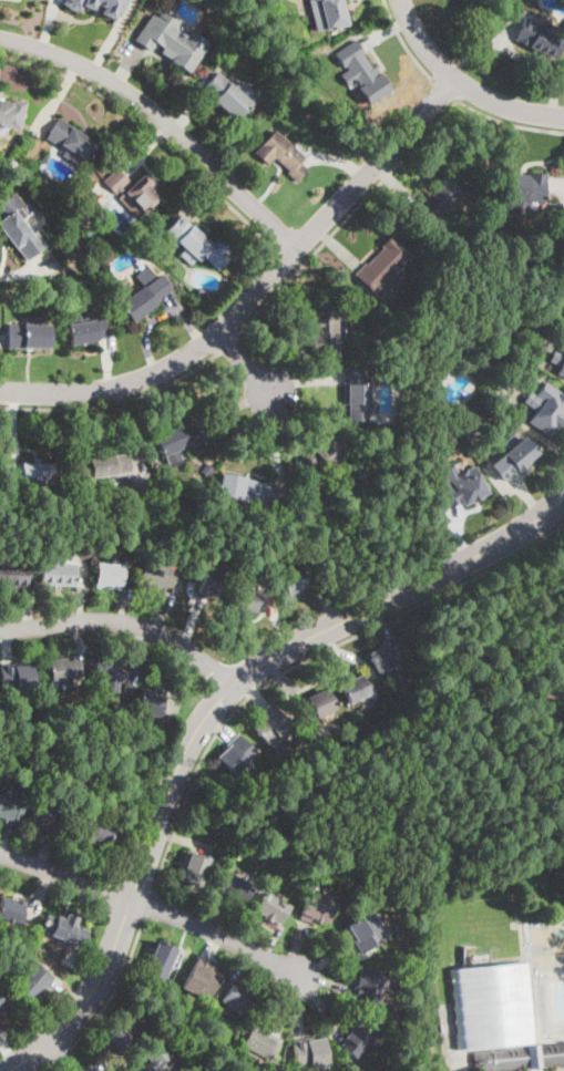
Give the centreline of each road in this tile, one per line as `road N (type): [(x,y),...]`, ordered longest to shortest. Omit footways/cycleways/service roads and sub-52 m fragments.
road 1 (tertiary): [(9,1070),(69,1023),(105,971),(185,749),(223,697),(290,647),(515,535),(563,497)]
road 2 (residential): [(0,393),(119,387),(203,344),(457,80)]
road 3 (residential): [(0,38),(127,91),(297,248)]
road 4 (residential): [(235,684),(141,625),(92,619),(0,630)]
road 5 (residential): [(132,897),(298,975)]
road 6 (residential): [(132,897),(0,854)]

